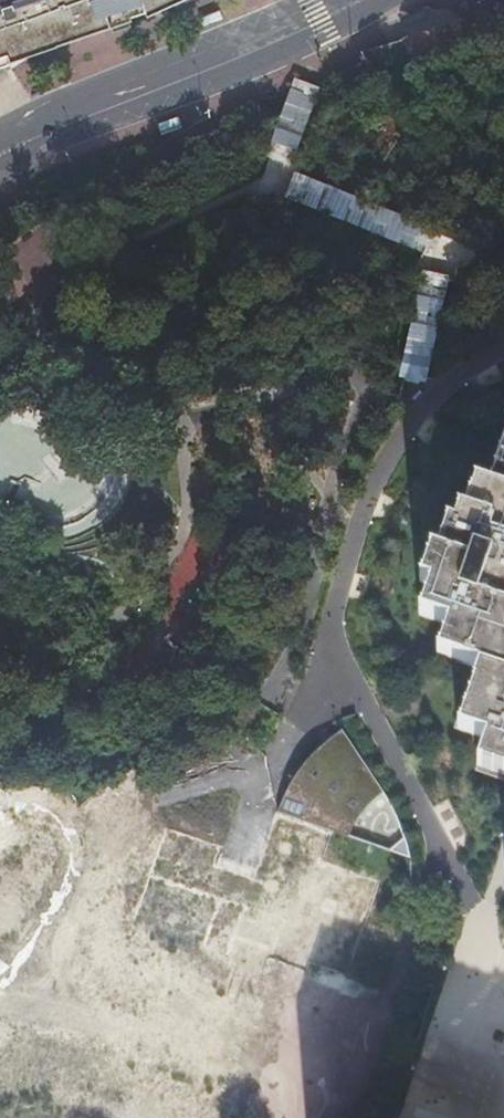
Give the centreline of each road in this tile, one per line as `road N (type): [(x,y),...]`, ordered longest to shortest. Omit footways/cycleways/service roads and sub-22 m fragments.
road 1 (residential): [(503,367),(451,394),(376,478),(337,587),(331,687),(459,871)]
road 2 (primary): [(349,0),(0,149)]

